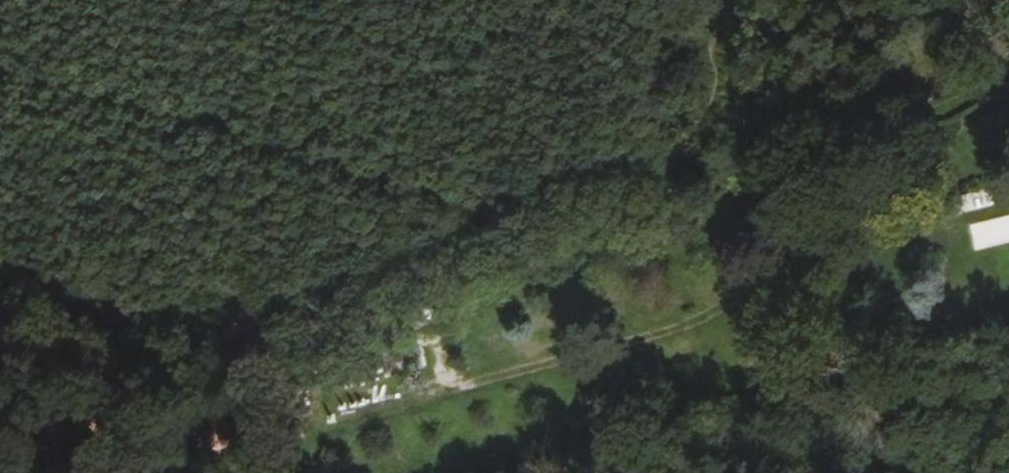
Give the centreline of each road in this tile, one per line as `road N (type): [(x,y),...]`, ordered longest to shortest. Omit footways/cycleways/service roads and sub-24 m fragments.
road 1 (track): [(0,304),(85,312),(243,301),(734,149),(732,0)]
road 2 (track): [(354,423),(684,322),(735,299),(734,149)]
road 3 (track): [(73,472),(276,420)]

